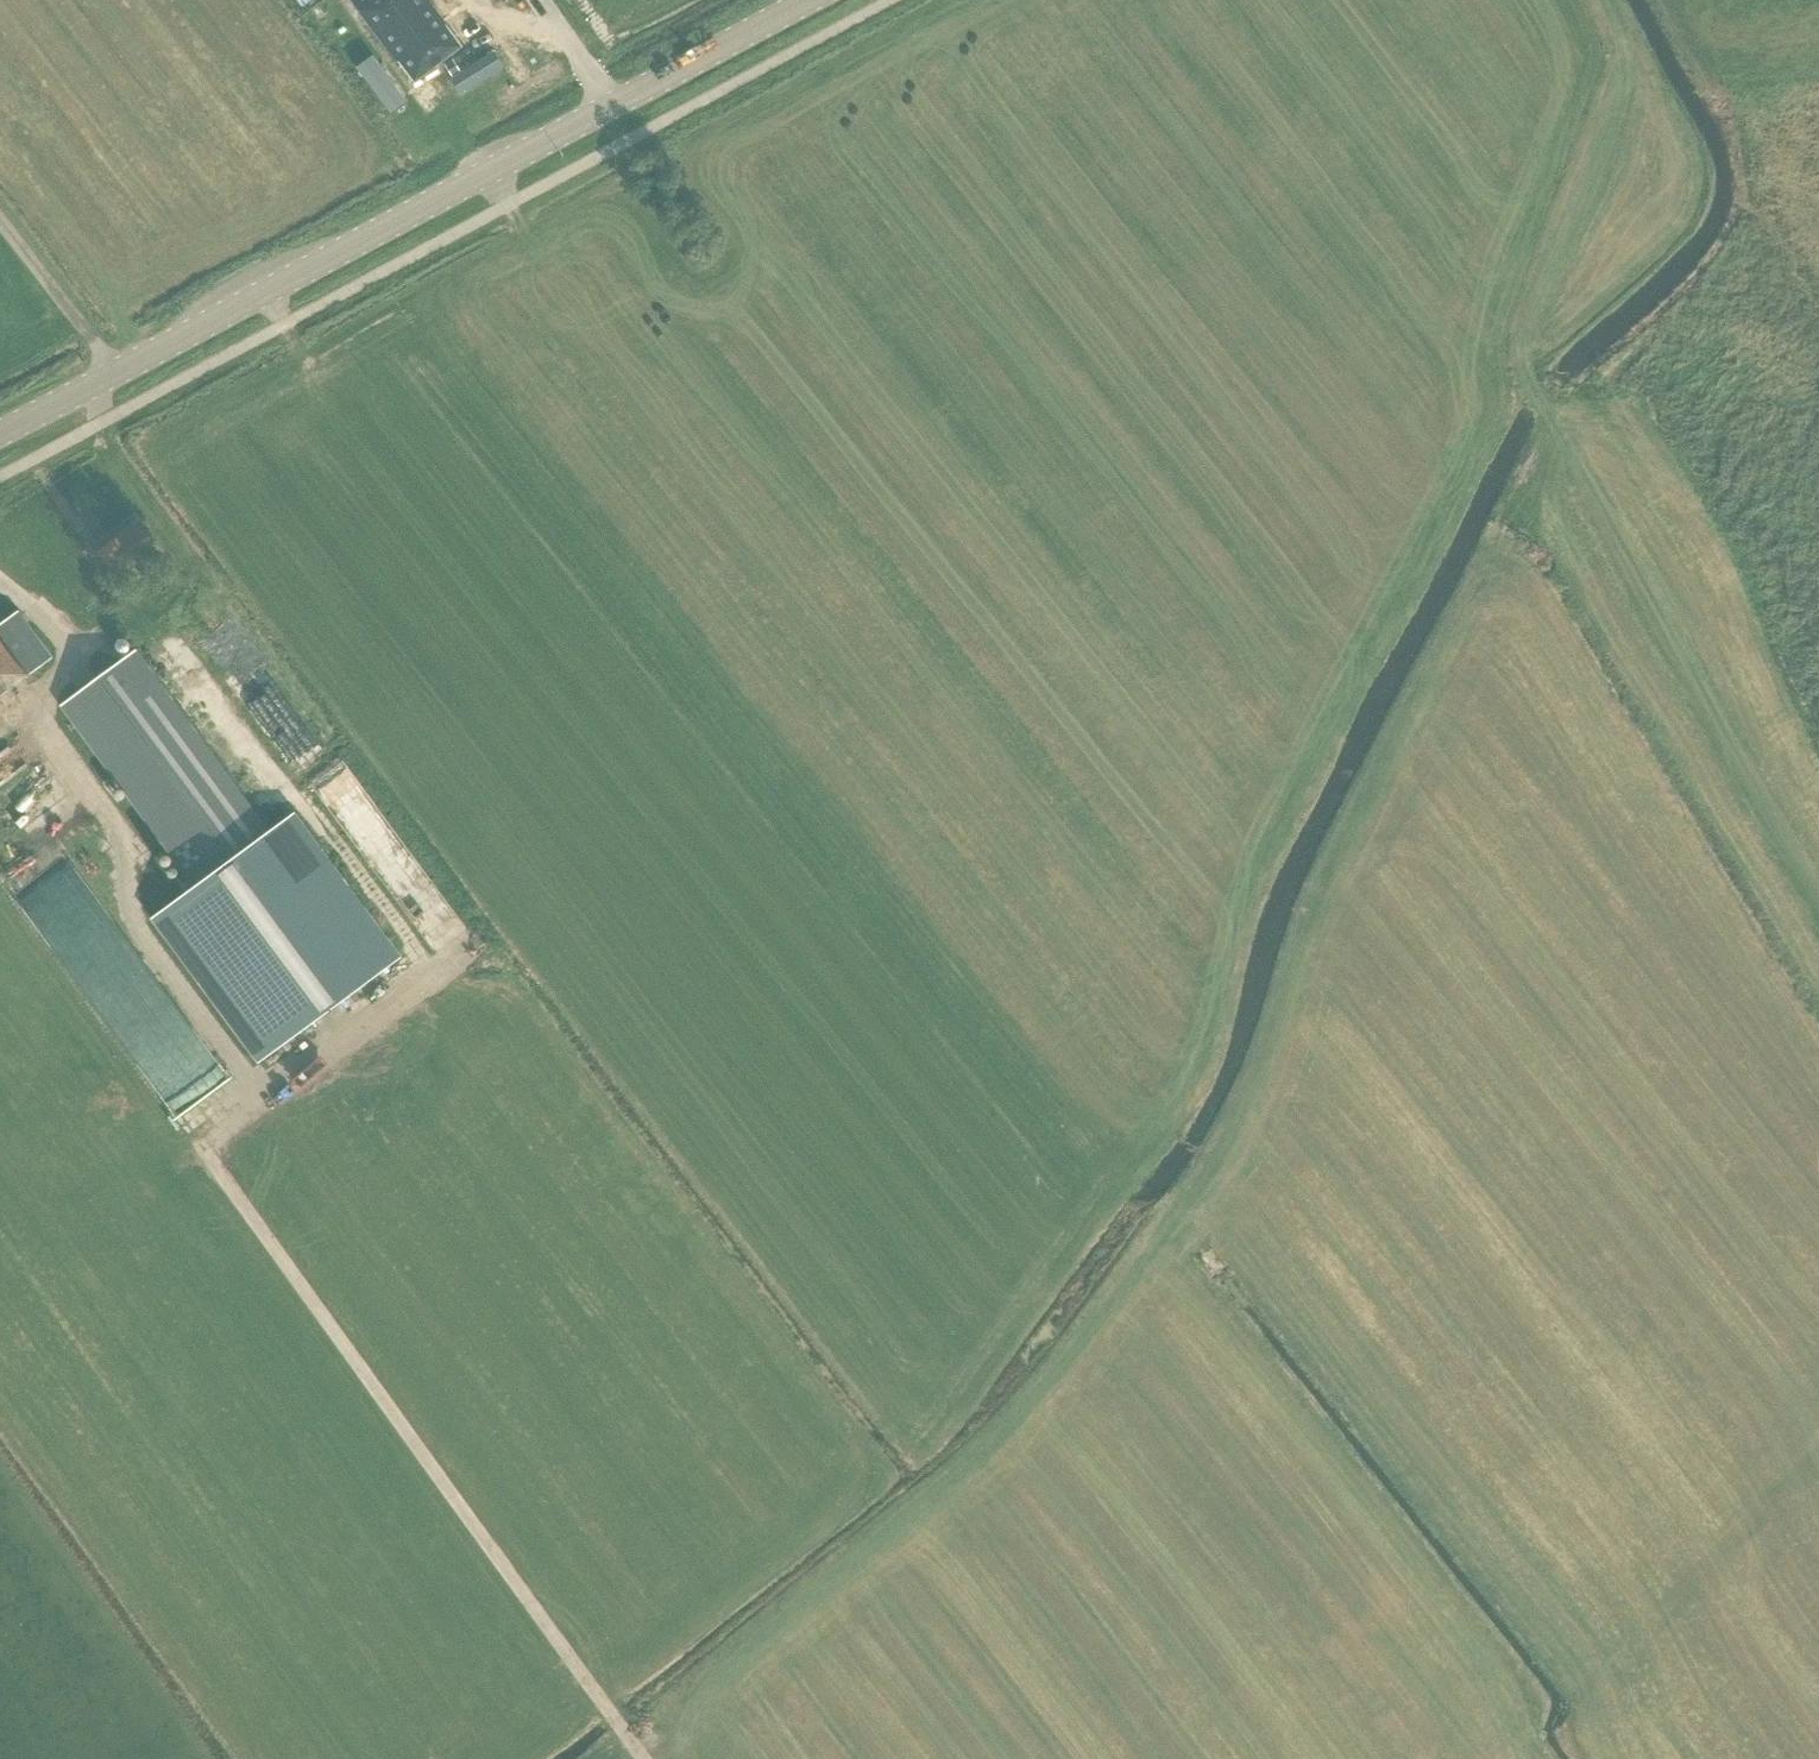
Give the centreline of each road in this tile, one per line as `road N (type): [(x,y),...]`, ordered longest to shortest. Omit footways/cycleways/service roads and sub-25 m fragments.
road 1 (track): [(449,964),(255,1086),(248,1107),(198,1140),(641,1758)]
road 2 (tertiary): [(0,433),(806,0)]
road 3 (track): [(649,1758),(690,1734),(715,1680),(753,1639),(951,1477),(1198,1198)]
road 4 (track): [(1619,0),(1684,116),(1707,187),(1686,240),(1559,352),(1538,389),(1629,560)]
road 5 (track): [(103,379),(94,338),(0,215)]

